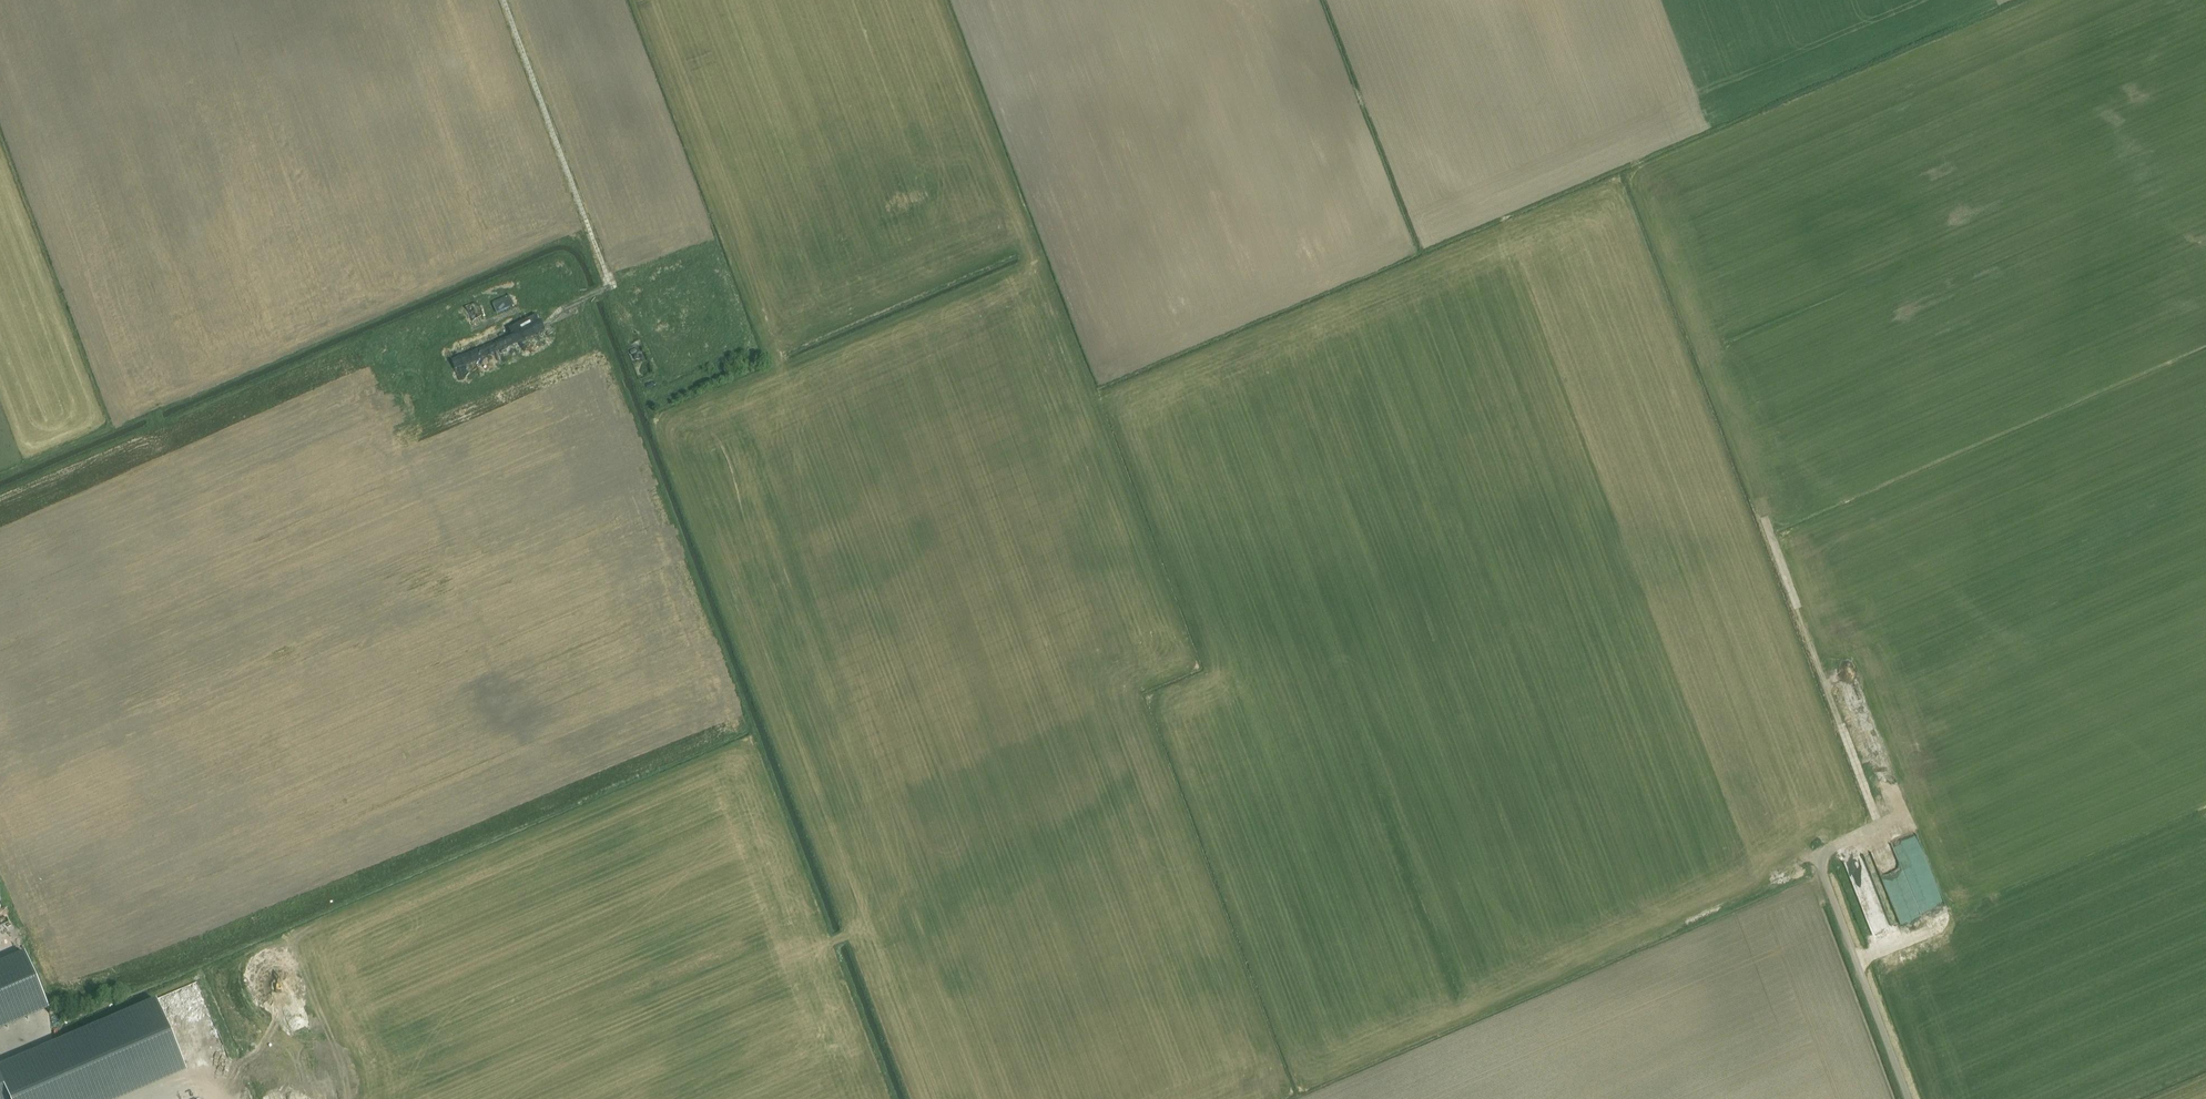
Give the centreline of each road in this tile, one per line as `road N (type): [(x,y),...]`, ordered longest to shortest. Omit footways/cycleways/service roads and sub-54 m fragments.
road 1 (track): [(1909,1098),(1824,878),(1830,850),(1878,821),(1762,518)]

